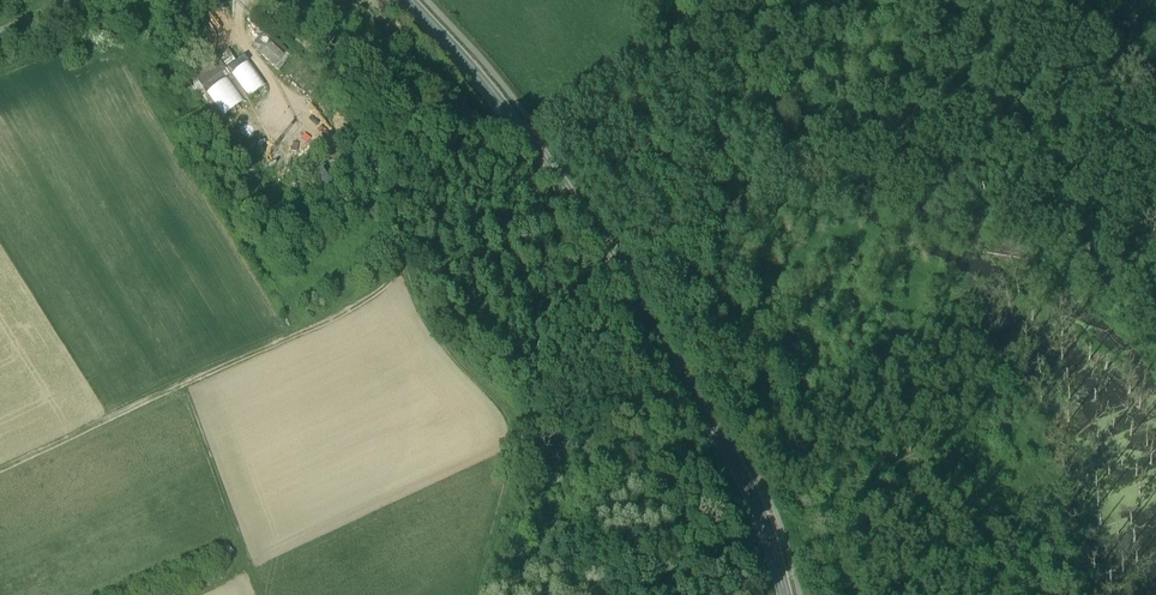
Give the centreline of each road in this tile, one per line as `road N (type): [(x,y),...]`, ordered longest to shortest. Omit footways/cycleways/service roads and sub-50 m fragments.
road 1 (tertiary): [(416,0),(522,125),(635,299),(743,478),(784,594)]
road 2 (track): [(0,469),(333,318),(401,267)]
road 3 (track): [(476,594),(507,469),(507,414),(439,333),(401,267)]
road 4 (track): [(255,0),(360,99),(407,181),(401,267)]
road 5 (track): [(261,594),(182,384)]
road 6 (track): [(234,525),(74,594)]

